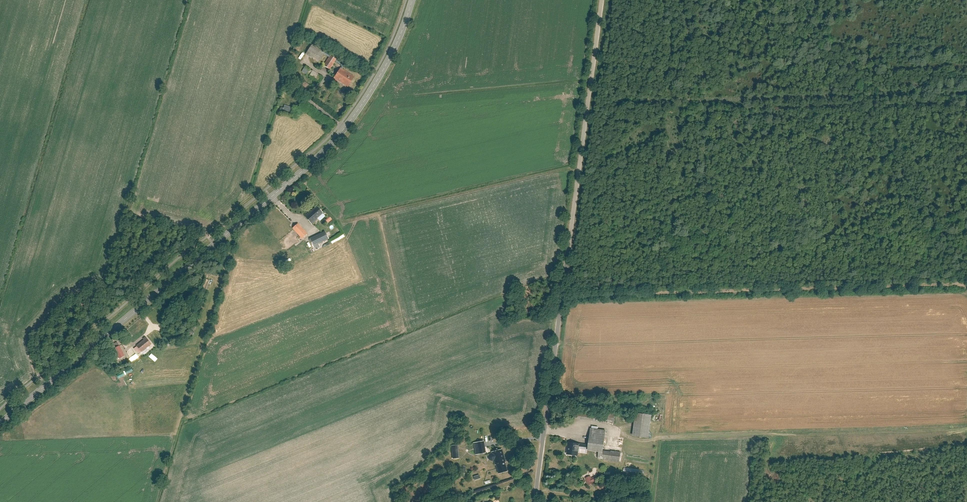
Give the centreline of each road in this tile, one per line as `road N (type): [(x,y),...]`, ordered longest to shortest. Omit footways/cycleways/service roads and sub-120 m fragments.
road 1 (secondary): [(0,423),(325,149),(383,70),(412,0)]
road 2 (unclassified): [(601,0),(535,501)]
road 3 (track): [(562,294),(966,283)]

